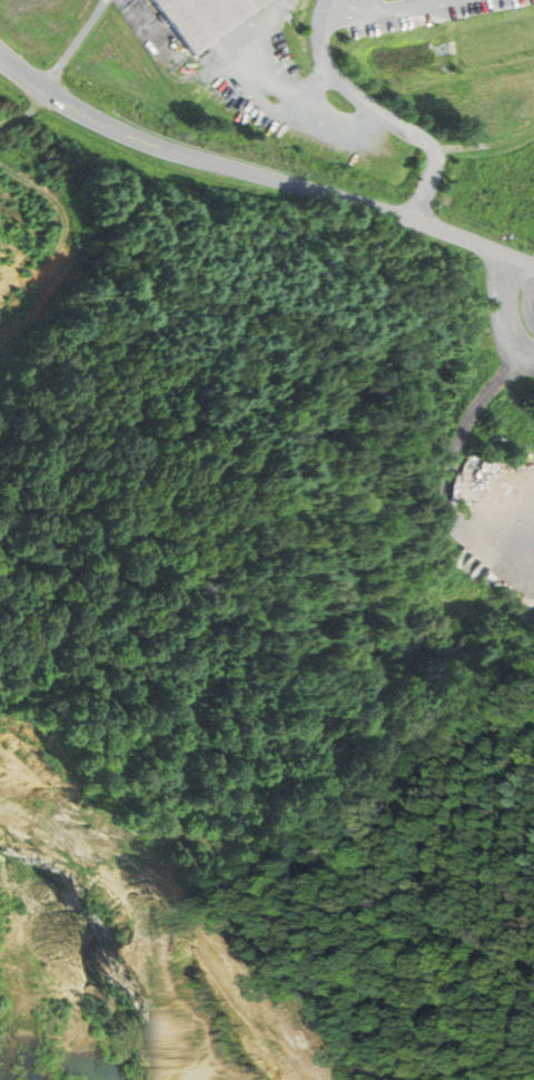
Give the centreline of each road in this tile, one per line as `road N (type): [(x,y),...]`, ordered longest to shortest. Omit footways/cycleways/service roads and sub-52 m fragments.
road 1 (track): [(304,1079),(199,939),(164,906),(138,857),(0,817)]

